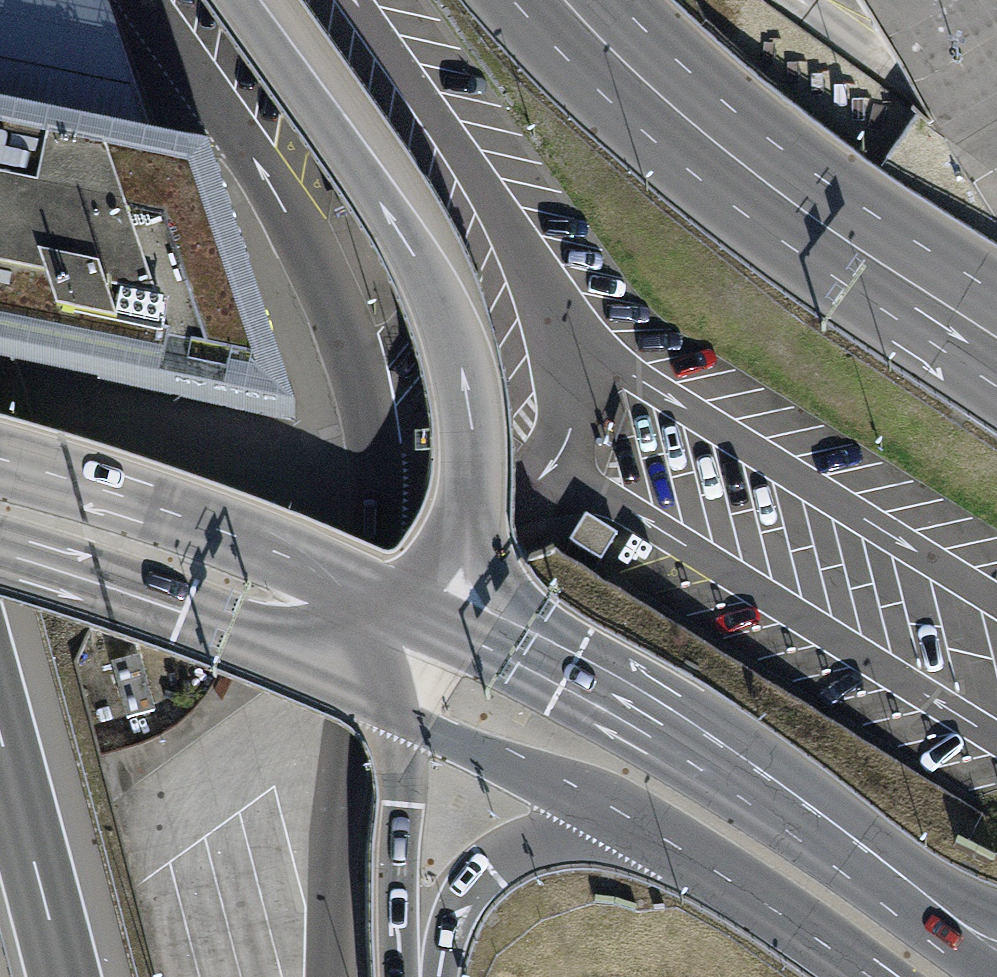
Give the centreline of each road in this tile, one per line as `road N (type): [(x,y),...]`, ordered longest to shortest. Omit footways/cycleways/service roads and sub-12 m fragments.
road 1 (tertiary): [(514,0),(578,70),(691,171),(996,388)]
road 2 (motorway): [(468,497),(461,366),(444,312),(386,206),(237,0)]
road 3 (secondary): [(805,839),(562,687),(384,600)]
road 4 (tertiary): [(996,296),(686,71),(619,0)]
road 5 (tertiary): [(996,916),(627,667)]
road 6 (secondary): [(384,600),(218,531),(0,461)]
road 7 (secondary): [(630,821),(871,976)]
road 8 (motorway): [(436,976),(454,921),(492,868),(547,840),(630,821)]
road 9 (motorway): [(406,976),(397,717)]
road 10 (secondary): [(397,717),(630,821)]
road 11 (motorway): [(64,976),(0,734)]
road 12 (tertiary): [(805,839),(627,667)]
road 13 (motorway): [(627,667),(500,581),(468,497)]
road 14 (secondary): [(185,612),(397,717)]
road 15 (secondary): [(982,976),(805,839)]
road 16 (motorway): [(185,612),(308,627),(384,600)]
road 17 (secondary): [(0,555),(185,612)]
road 18 (motorway): [(384,600),(446,544),(468,497)]

